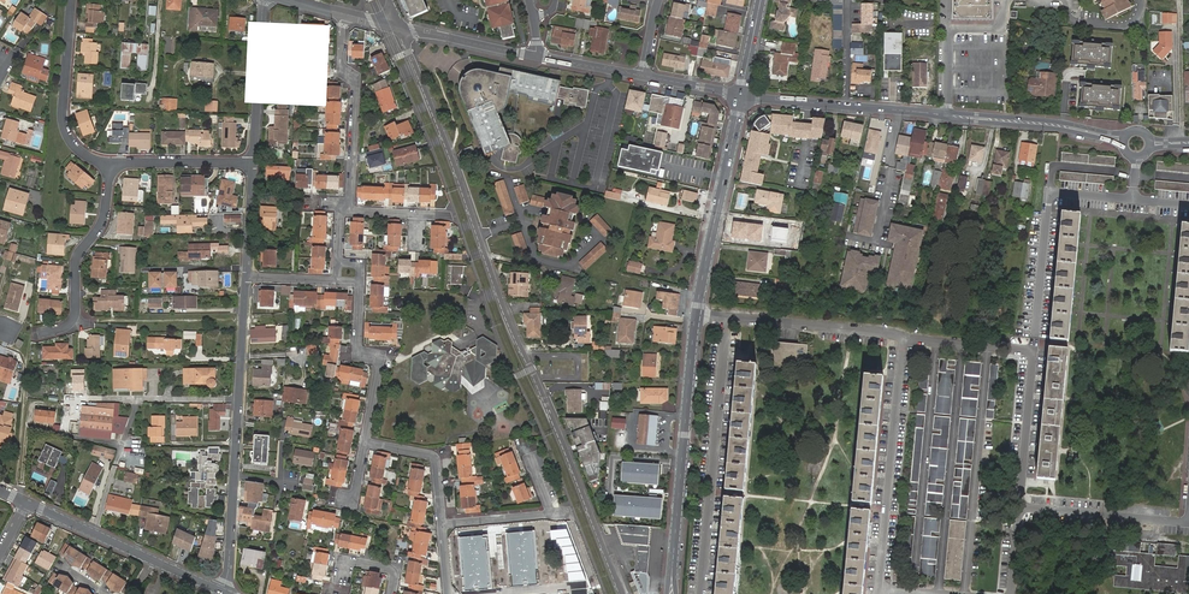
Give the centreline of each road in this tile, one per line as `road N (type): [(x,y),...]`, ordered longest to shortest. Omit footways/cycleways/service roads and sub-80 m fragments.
road 1 (residential): [(622,593),(505,312),(400,27)]
road 2 (tertiary): [(672,581),(696,314),(741,95)]
road 3 (residential): [(246,278),(227,593)]
road 4 (residential): [(731,317),(703,593)]
road 5 (residential): [(881,591),(906,337)]
road 6 (residential): [(340,211),(350,199),(356,80),(340,69),(344,14)]
road 7 (residential): [(109,165),(106,215),(76,260),(75,313),(71,324),(44,334)]
road 8 (residential): [(72,0),(64,131),(86,157),(109,165)]
road 9 (tertiary): [(1123,139),(946,115)]
road 10 (residential): [(365,442),(380,359),(357,352),(360,282)]
road 11 (residential): [(731,317),(906,337)]
road 12 (residential): [(1018,509),(1188,521)]
road 13 (residential): [(263,0),(252,164)]
road 14 (residential): [(1033,352),(1049,192)]
road 15 (residential): [(1033,352),(1018,509)]
road 16 (residential): [(109,165),(252,164)]
road 17 (tertiary): [(154,560),(27,502)]
road 18 (residential): [(365,442),(436,460),(441,525)]
road 19 (tertiary): [(535,56),(400,27)]
road 20 (residential): [(906,337),(1033,352)]

